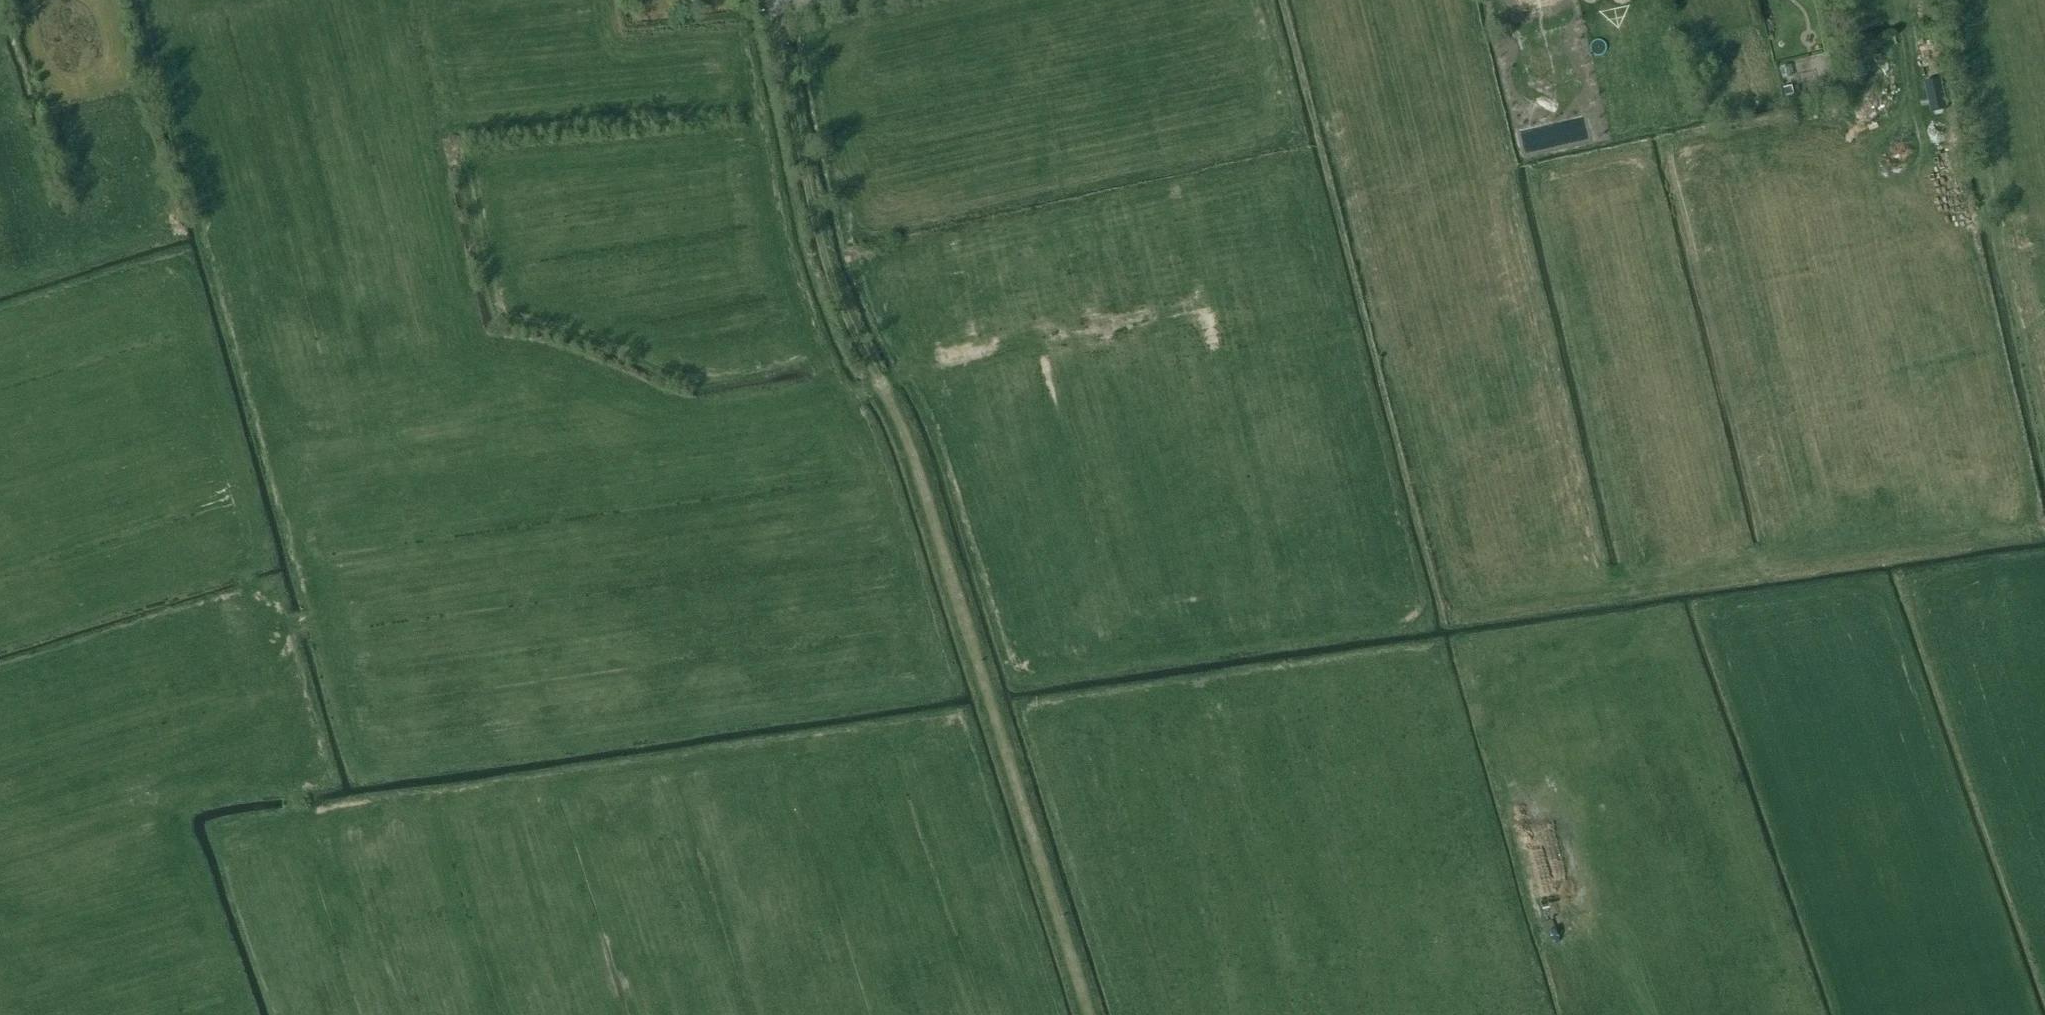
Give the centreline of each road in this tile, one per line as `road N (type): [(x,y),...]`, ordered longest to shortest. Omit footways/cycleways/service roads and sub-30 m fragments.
road 1 (track): [(1089,1014),(913,454),(830,288),(775,11)]

